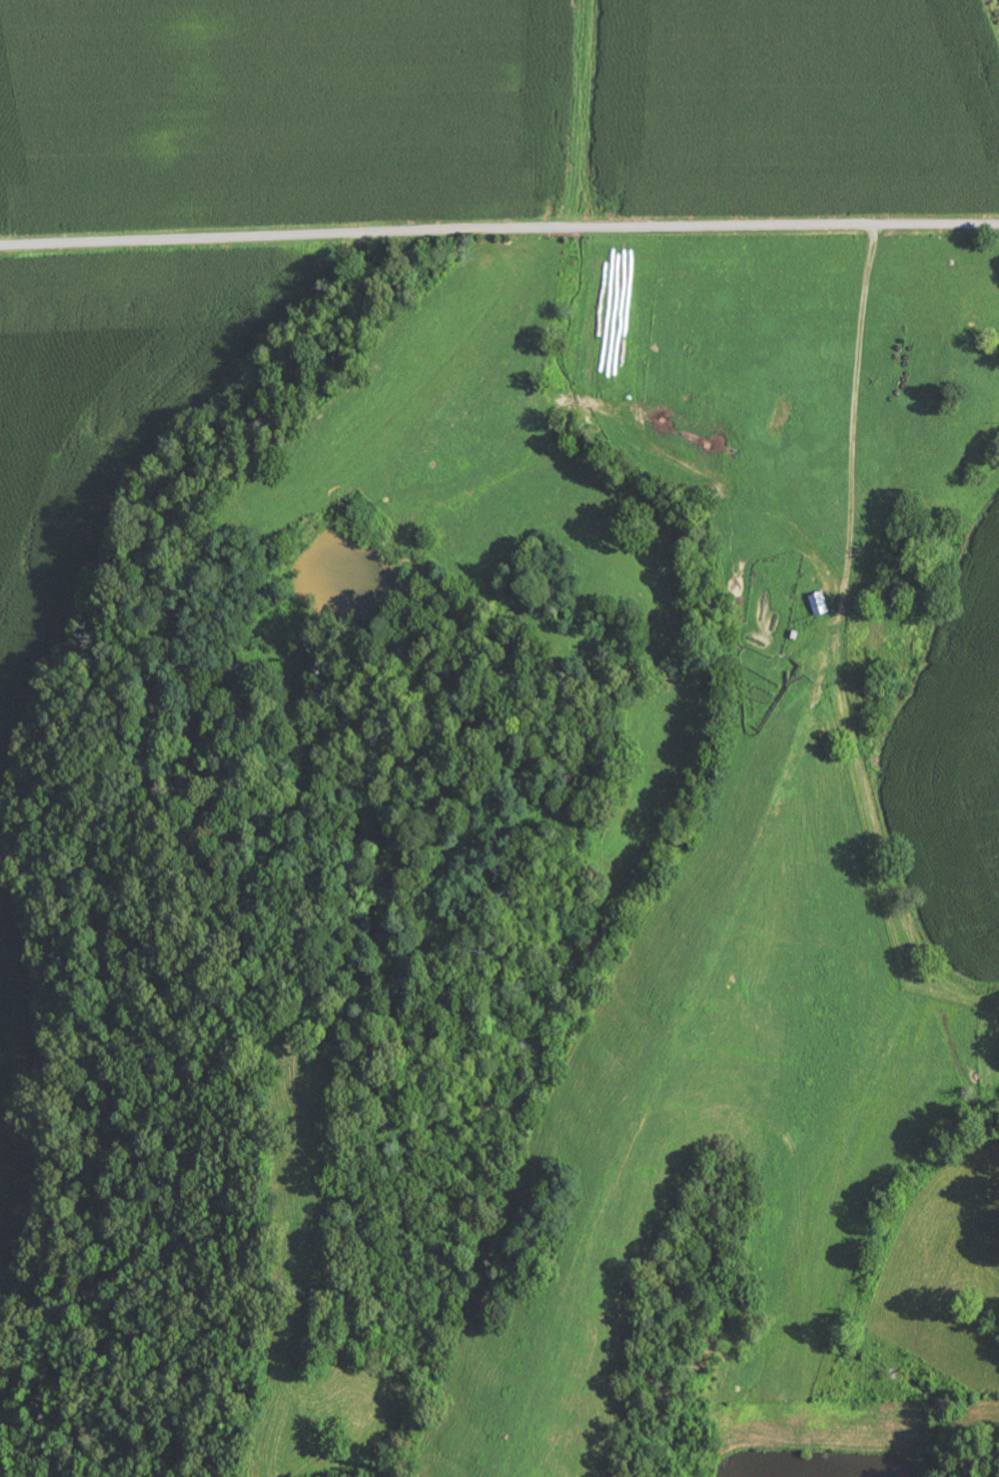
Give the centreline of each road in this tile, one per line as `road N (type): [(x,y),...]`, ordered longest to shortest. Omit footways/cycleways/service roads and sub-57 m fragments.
road 1 (residential): [(998,227),(471,230),(0,247)]

